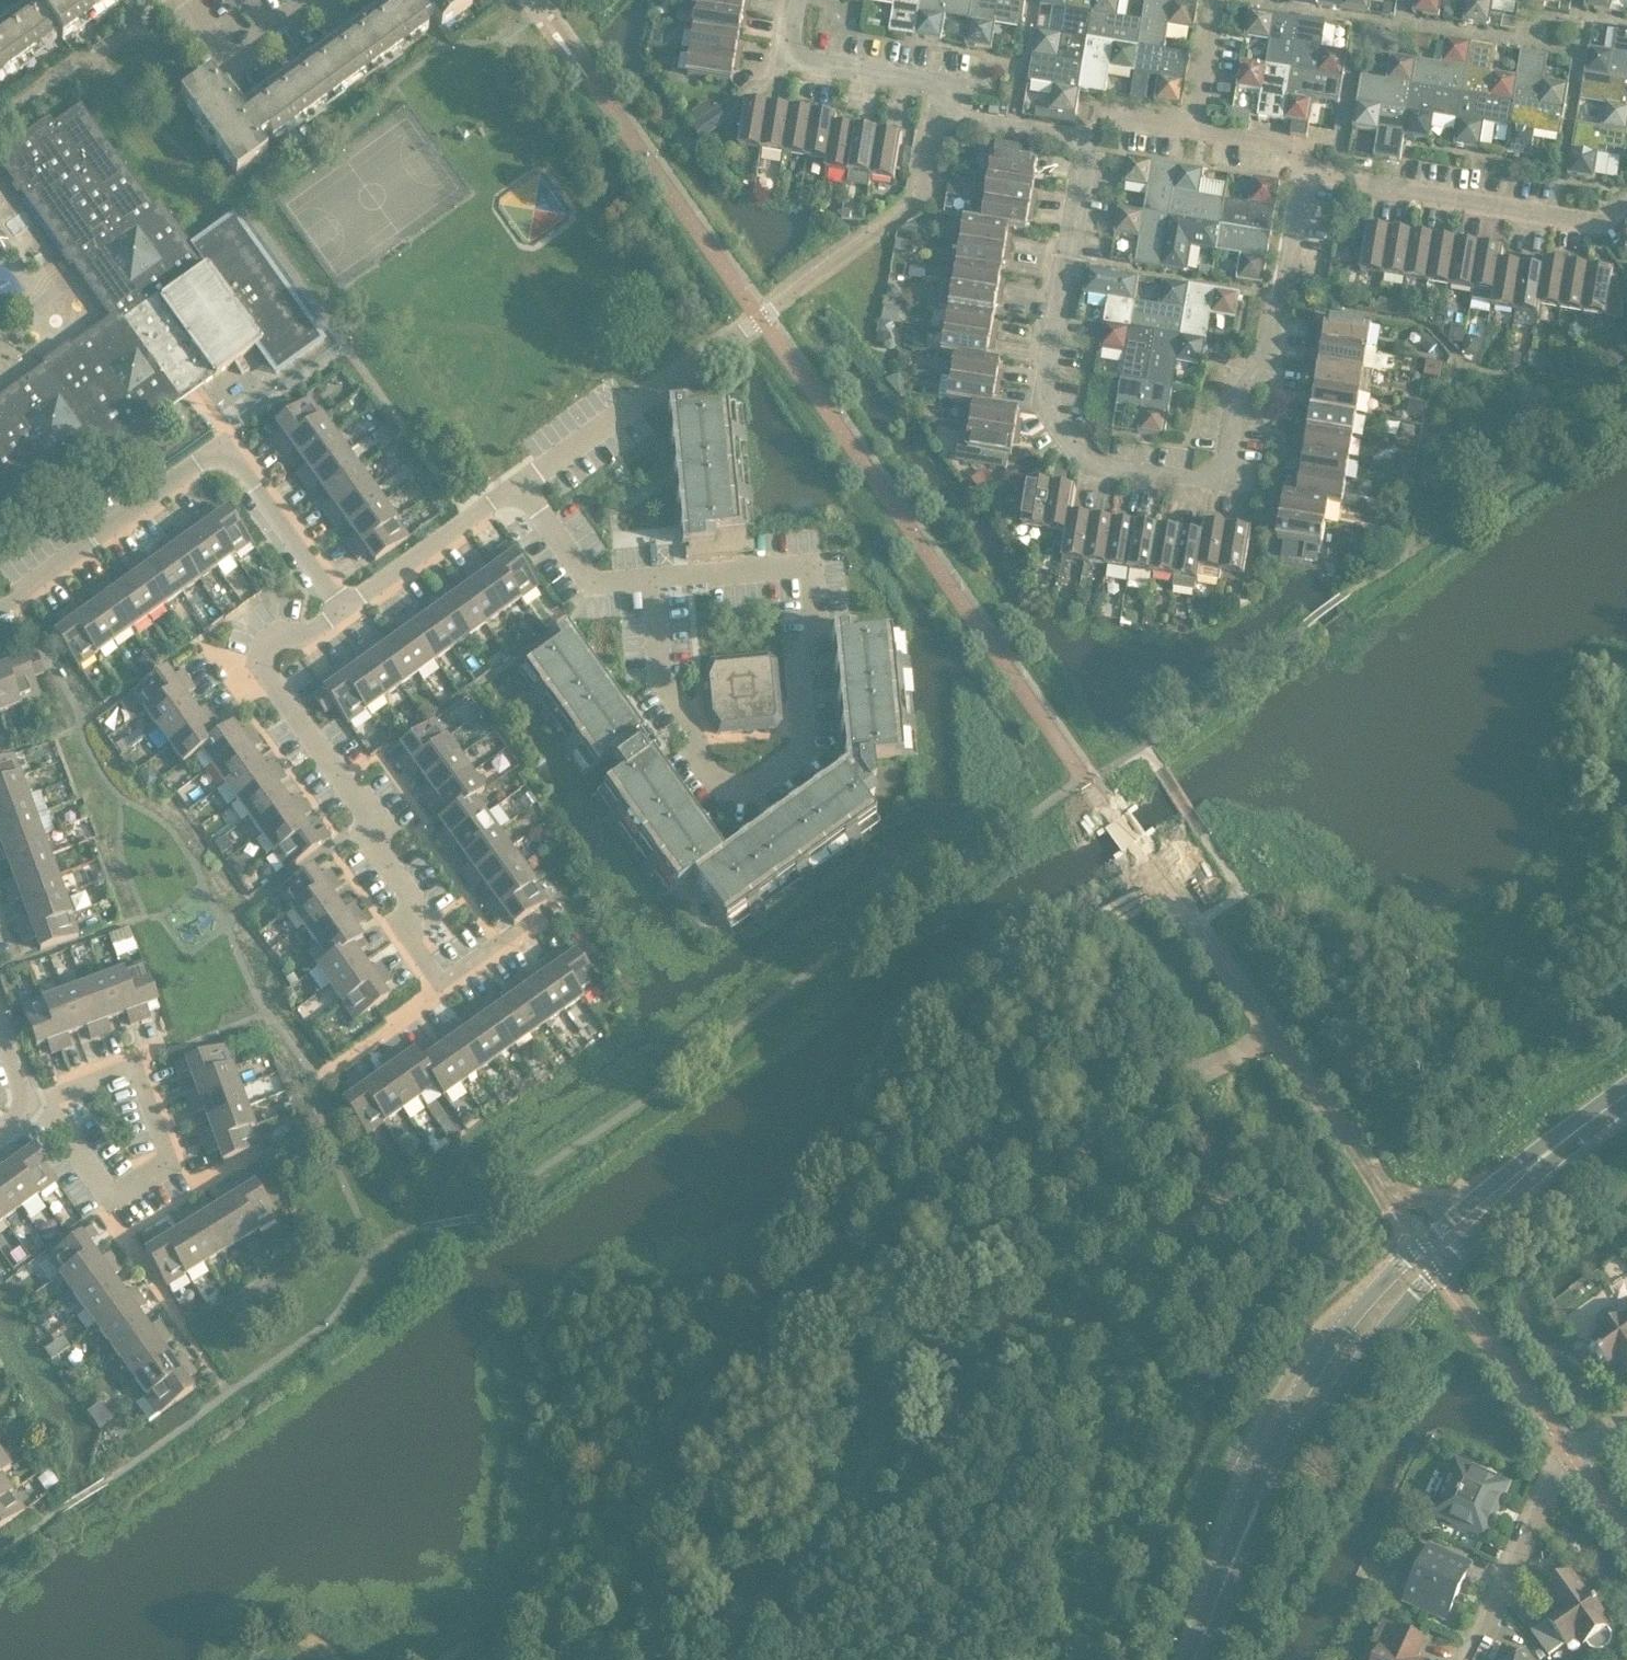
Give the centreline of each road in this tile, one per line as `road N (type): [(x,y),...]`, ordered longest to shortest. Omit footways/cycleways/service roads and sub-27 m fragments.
road 1 (residential): [(1087,140),(1044,399),(1086,465),(1185,482),(1228,459),(1236,401),(1265,362),(1305,173)]
road 2 (secondary): [(1626,1093),(1520,1163),(1361,1306),(1284,1425),(1218,1601)]
road 3 (secondary): [(1218,1601),(1308,1440),(1376,1342),(1448,1260),(1626,1096)]
road 4 (residential): [(519,487),(925,199),(940,114)]
road 5 (residential): [(651,581),(812,566),(817,628),(797,661),(805,749),(746,790),(723,788),(659,677)]
road 6 (residential): [(441,984),(416,949),(409,898),(352,794),(259,664),(268,646),(310,633),(342,611)]
road 7 (residential): [(0,610),(198,463),(223,457),(237,463),(342,611)]
road 8 (residential): [(25,1106),(136,1063),(169,1161),(114,1197),(51,1118)]
road 9 (residential): [(1626,201),(1593,225),(1305,173)]
road 10 (residential): [(1482,1659),(1572,1460),(1626,1421)]
road 11 (residential): [(940,114),(945,86),(787,59),(797,0)]
road 12 (residential): [(342,611),(519,487)]
road 13 (residential): [(322,0),(230,65),(182,0)]
road 14 (residential): [(519,487),(584,577),(598,586),(651,581)]
road 15 (residential): [(1087,140),(940,114)]
road 16 (residential): [(1195,132),(1217,0)]
road 17 (residential): [(1305,173),(1284,147),(1195,132)]

